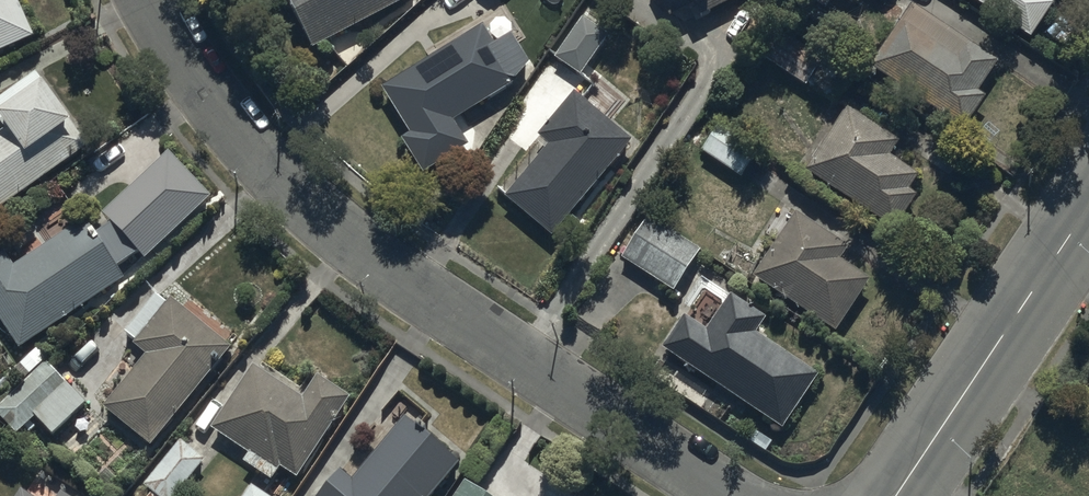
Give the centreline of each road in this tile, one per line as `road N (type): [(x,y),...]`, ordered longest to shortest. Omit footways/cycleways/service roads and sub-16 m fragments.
road 1 (residential): [(150,0),(200,85),(315,212),(413,288),(729,495)]
road 2 (tertiary): [(1088,207),(896,495)]

